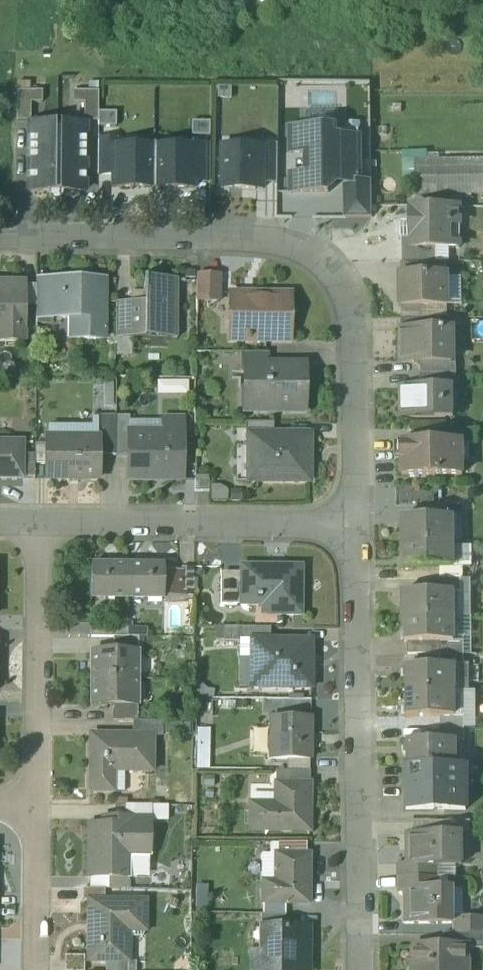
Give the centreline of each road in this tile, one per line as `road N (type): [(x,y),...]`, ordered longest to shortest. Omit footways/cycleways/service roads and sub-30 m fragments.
road 1 (residential): [(356,522),(354,316),(348,286),(327,261),(256,242),(0,242)]
road 2 (residential): [(363,969),(356,522)]
road 3 (residential): [(42,522),(356,522)]
road 4 (residential): [(42,522),(37,807)]
road 5 (residential): [(37,807),(37,969)]

